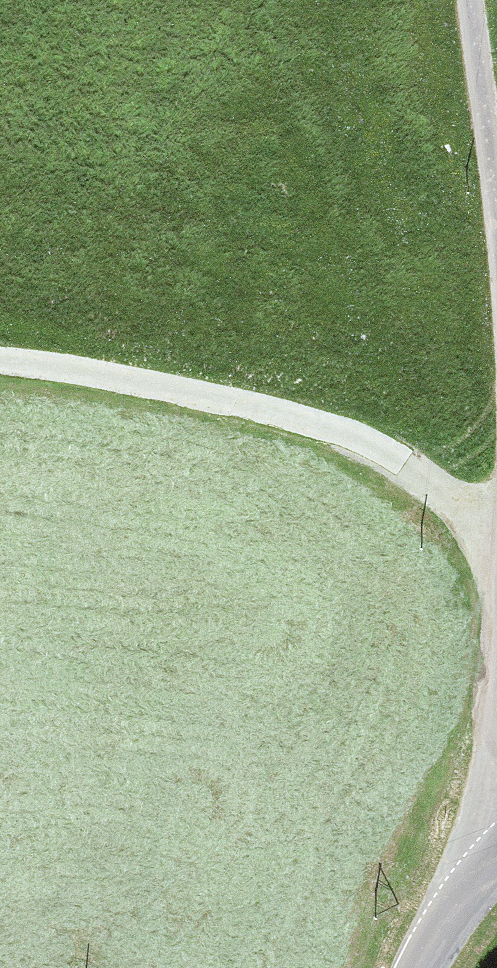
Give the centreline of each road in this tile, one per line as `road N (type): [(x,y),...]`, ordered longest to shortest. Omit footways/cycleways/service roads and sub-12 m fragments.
road 1 (track): [(0,360),(230,394),(377,435),(496,520)]
road 2 (unclassified): [(496,228),(473,0)]
road 3 (tertiary): [(496,865),(425,967)]

